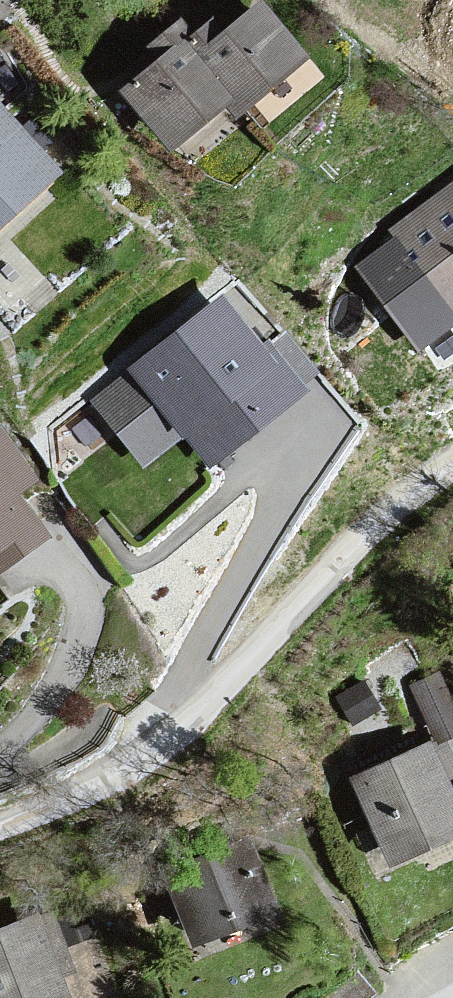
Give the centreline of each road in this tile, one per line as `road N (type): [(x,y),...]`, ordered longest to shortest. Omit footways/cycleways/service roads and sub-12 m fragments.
road 1 (residential): [(0,826),(154,751),(385,514),(452,465)]

